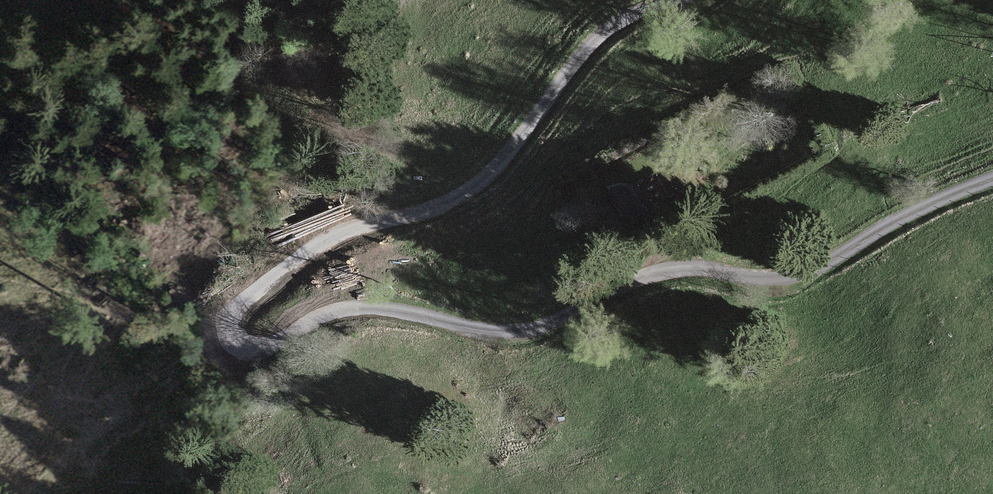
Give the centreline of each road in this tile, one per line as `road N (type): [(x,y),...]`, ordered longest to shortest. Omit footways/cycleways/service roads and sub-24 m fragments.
road 1 (unclassified): [(992,182),(884,227),(812,273),(781,280),(681,268),(644,276),(537,327),(501,334),(332,312),(254,353),(229,342),(229,314),(261,284),(346,235),(453,201),(510,154),(604,35),(681,0)]
road 2 (track): [(39,493),(155,394),(229,342)]

